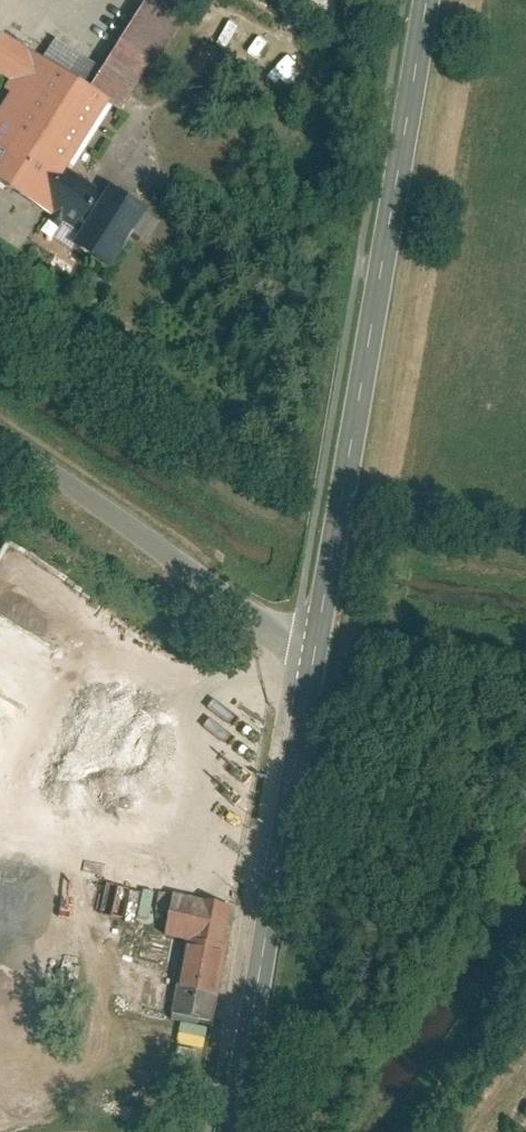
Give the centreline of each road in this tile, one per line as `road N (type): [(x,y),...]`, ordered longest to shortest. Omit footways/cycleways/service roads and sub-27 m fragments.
road 1 (secondary): [(316,665),(421,0)]
road 2 (secondary): [(232,1131),(316,665)]
road 3 (unclassified): [(0,436),(316,665)]

